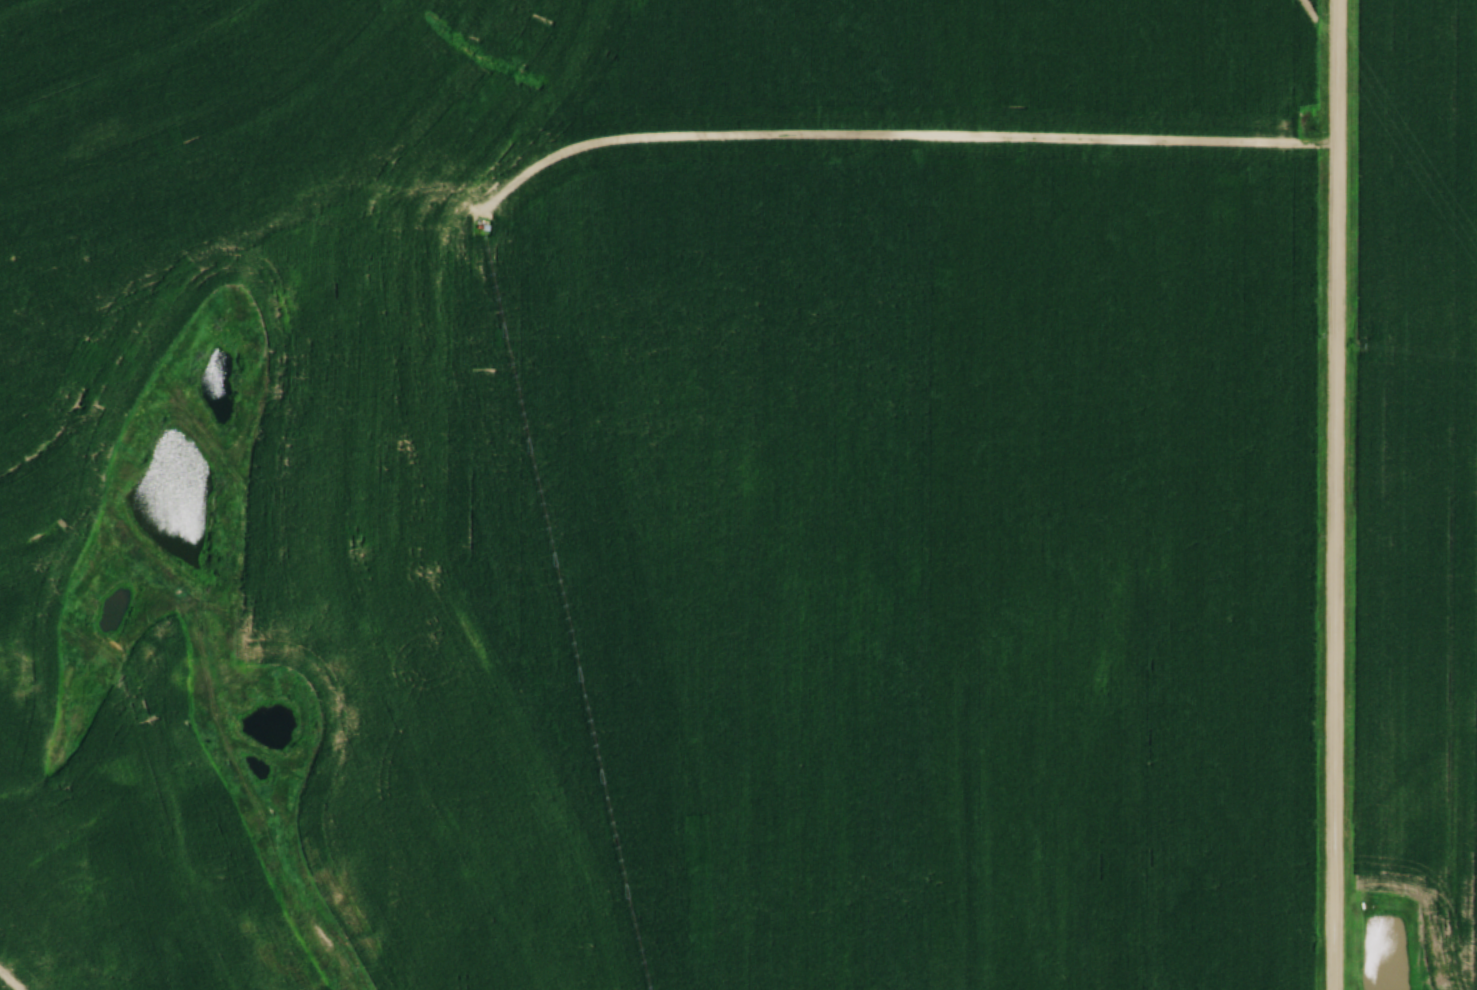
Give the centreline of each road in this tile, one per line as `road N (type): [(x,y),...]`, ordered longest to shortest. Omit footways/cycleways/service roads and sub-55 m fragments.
road 1 (residential): [(1337,989),(1341,0)]

